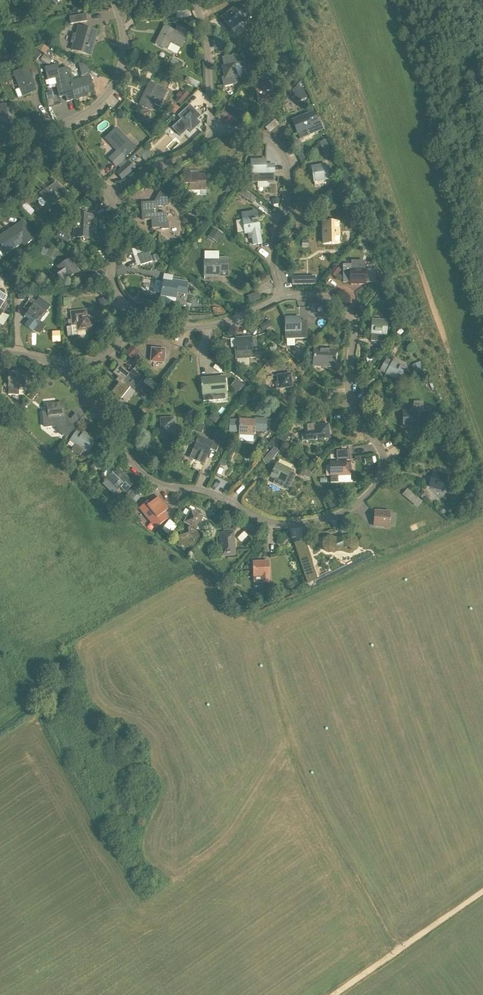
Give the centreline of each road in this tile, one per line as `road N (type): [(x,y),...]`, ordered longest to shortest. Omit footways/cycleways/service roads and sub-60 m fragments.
road 1 (track): [(399,950),(301,767),(252,620),(166,547),(88,499),(0,412)]
road 2 (unclassified): [(281,294),(313,295),(350,310),(347,383),(386,462),(359,505),(326,521),(268,521),(155,483),(53,363)]
road 3 (unclassified): [(127,306),(112,279),(118,232),(112,195),(191,153),(215,129)]
road 4 (unclassified): [(215,129),(263,136),(288,165),(273,249),(281,294)]
road 5 (unclassified): [(281,294),(211,326),(162,324),(127,306)]
road 6 (unclassified): [(61,128),(116,86),(124,45),(114,0)]
road 7 (unclassified): [(215,129),(194,0)]

